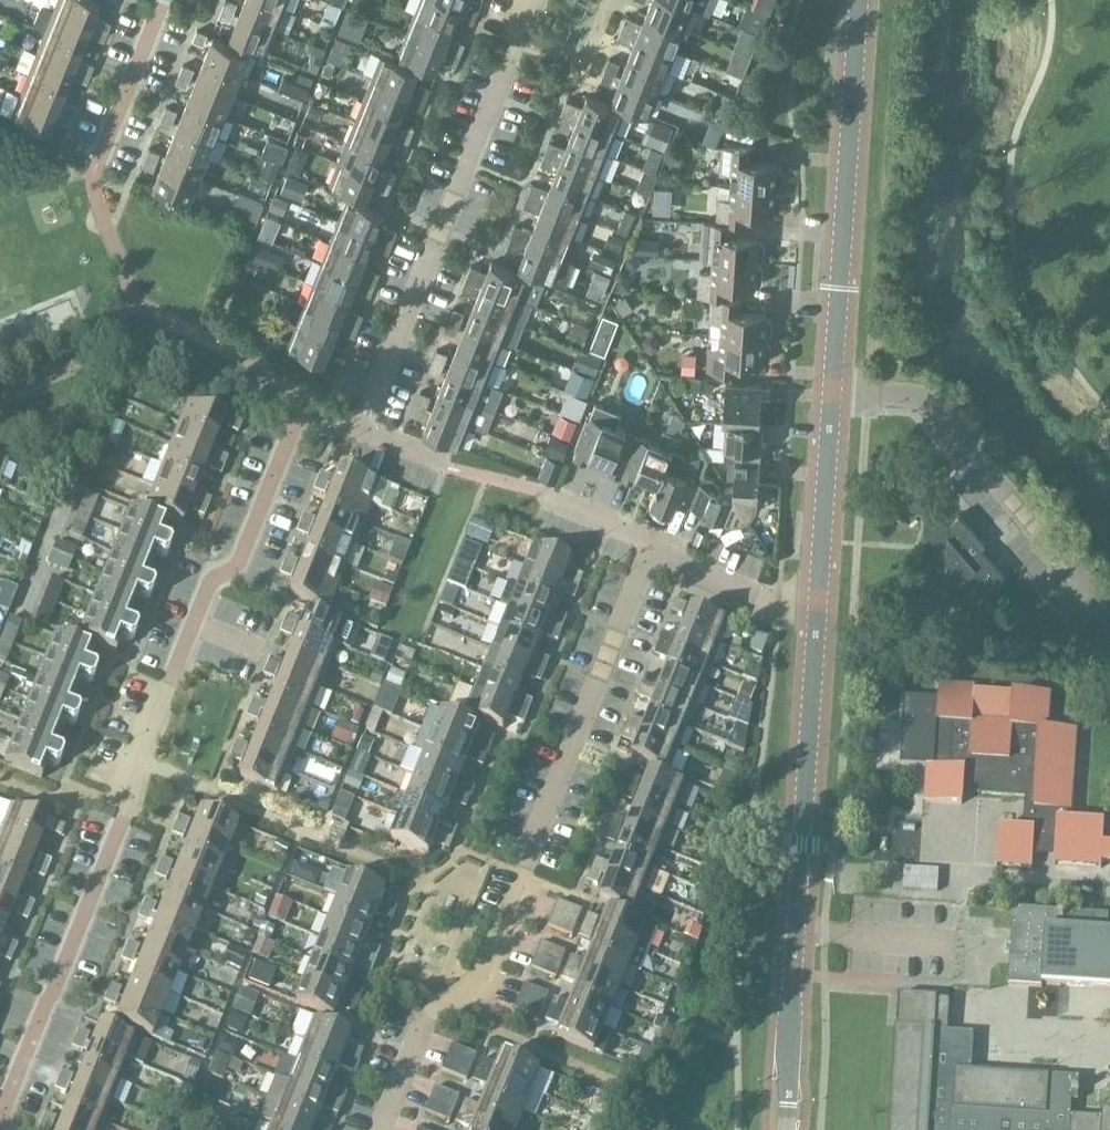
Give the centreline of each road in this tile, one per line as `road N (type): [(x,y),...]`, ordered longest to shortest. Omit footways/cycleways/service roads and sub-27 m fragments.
road 1 (residential): [(296,428),(238,562),(214,579),(4,1110),(3,1129)]
road 2 (residential): [(383,1129),(429,1014),(483,979),(652,545)]
road 3 (unclassified): [(785,1129),(817,612)]
road 4 (residential): [(364,431),(536,0)]
road 5 (unclassified): [(833,391),(859,0)]
road 6 (unclassified): [(817,612),(833,391)]
road 7 (residential): [(1109,611),(968,457)]
road 8 (residential): [(92,177),(165,0)]
road 9 (residential): [(817,612),(652,545)]
road 10 (residential): [(968,457),(913,397),(833,391)]
road 11 (residential): [(652,545),(534,490)]

